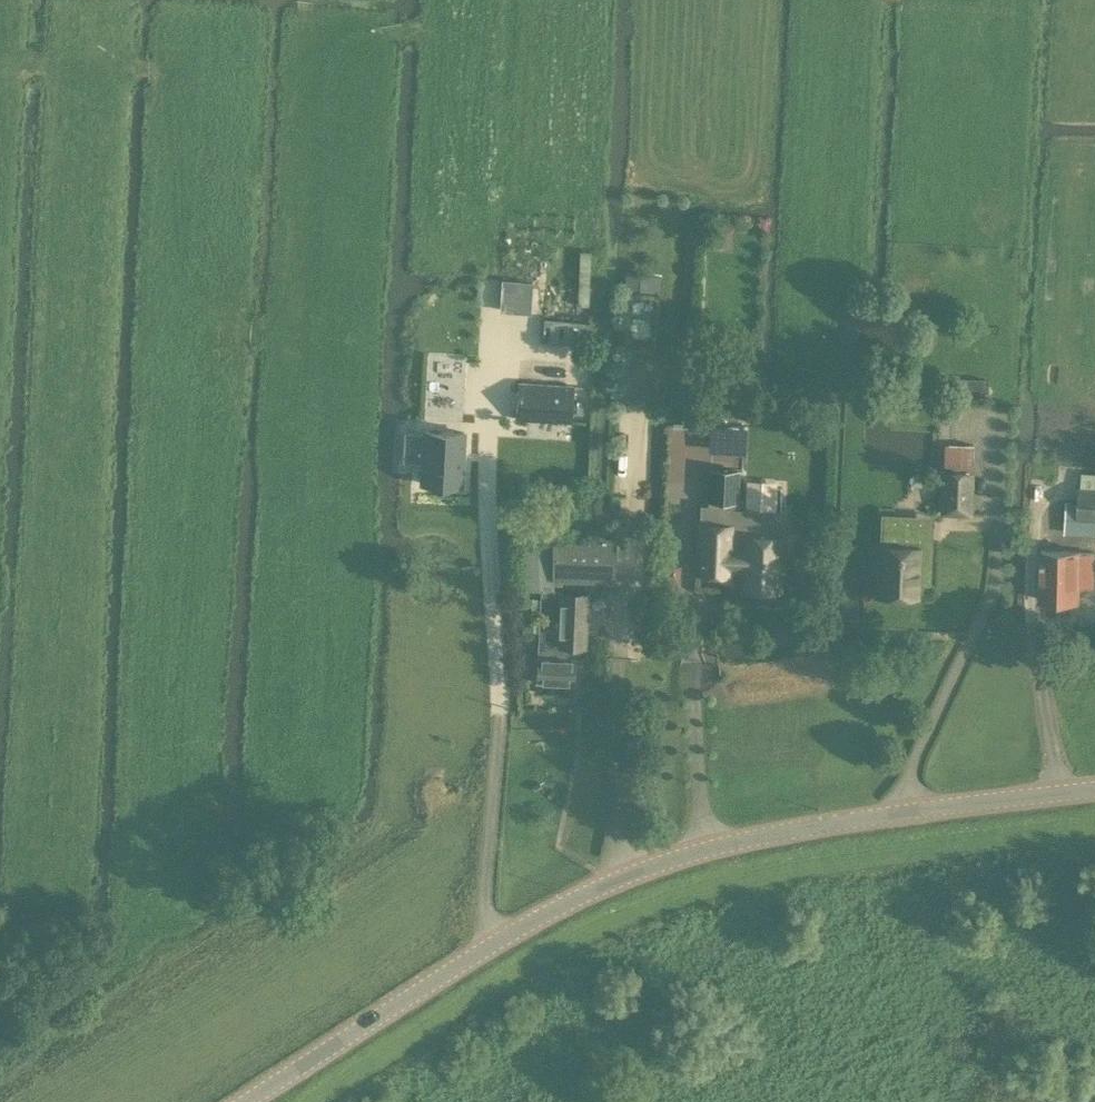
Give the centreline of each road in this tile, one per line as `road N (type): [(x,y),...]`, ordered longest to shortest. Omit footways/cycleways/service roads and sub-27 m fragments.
road 1 (tertiary): [(246,1101),(560,904),(670,859),(827,822),(1094,790)]

